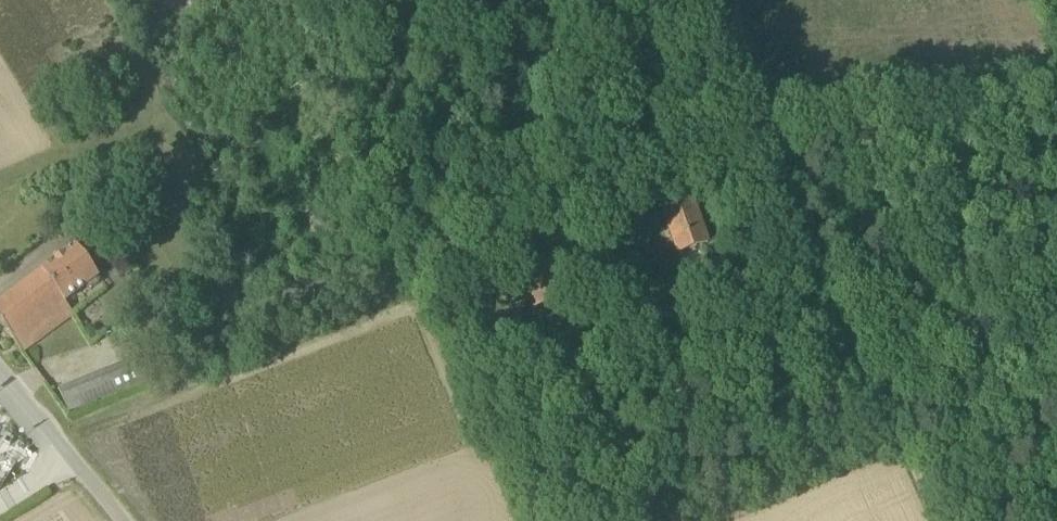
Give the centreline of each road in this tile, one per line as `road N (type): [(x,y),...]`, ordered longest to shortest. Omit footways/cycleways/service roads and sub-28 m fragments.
road 1 (track): [(735,0),(758,105),(942,520)]
road 2 (unclassified): [(130,520),(0,367)]

